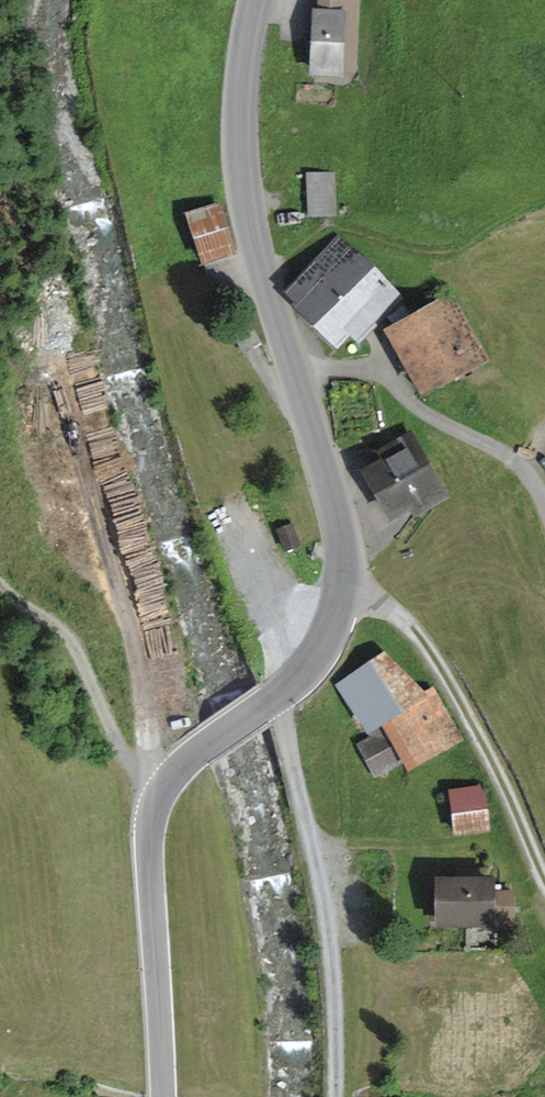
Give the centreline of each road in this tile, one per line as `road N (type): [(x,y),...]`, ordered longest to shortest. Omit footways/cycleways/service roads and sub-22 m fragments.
road 1 (tertiary): [(163,1096),(151,832),(156,801),(191,758),(300,674),(338,616),(348,581),(343,522),(256,216),(247,119),(258,0)]
road 2 (track): [(275,696),(330,896),(338,1096)]
road 3 (track): [(0,590),(61,623),(156,801)]
road 4 (track): [(265,261),(328,231),(430,262)]

